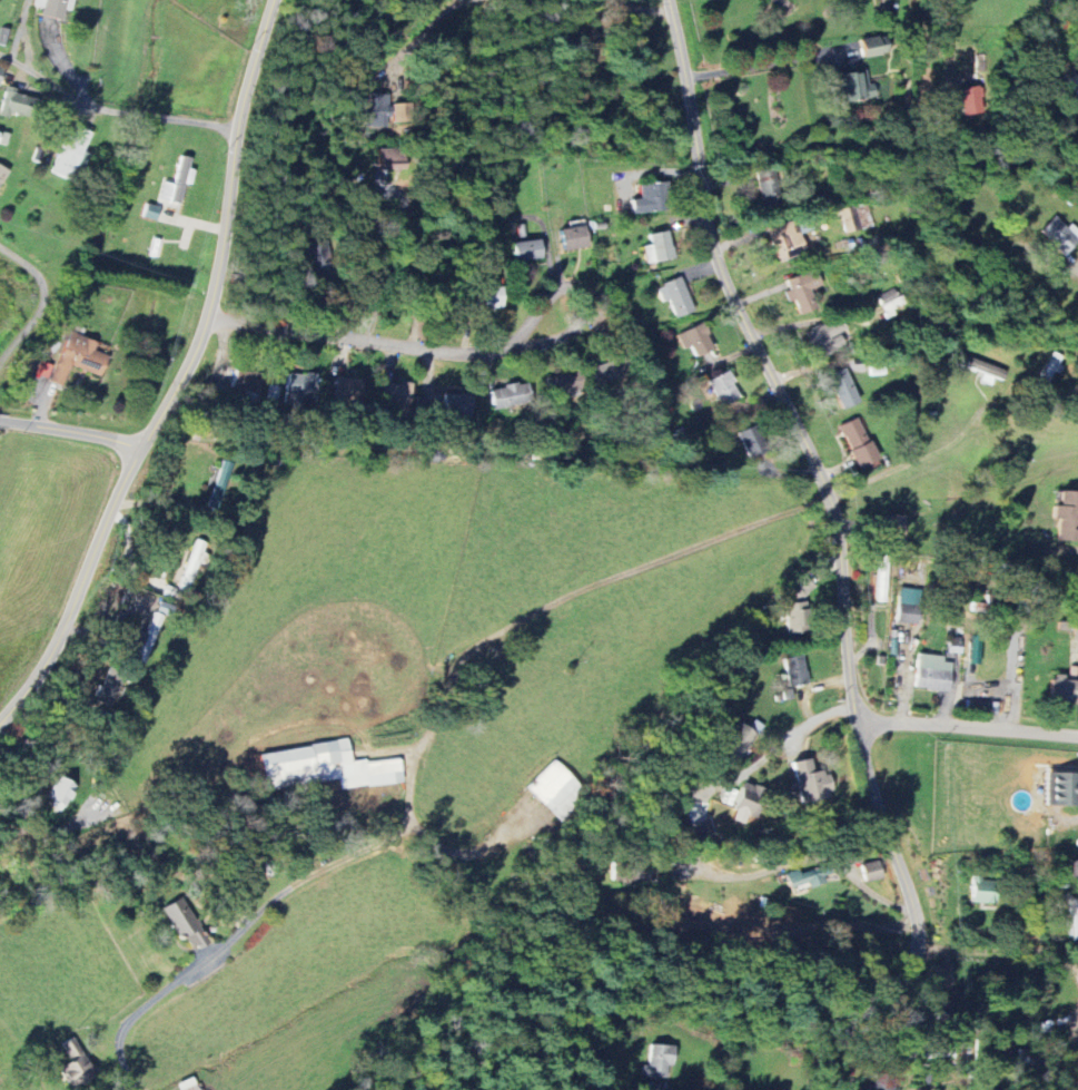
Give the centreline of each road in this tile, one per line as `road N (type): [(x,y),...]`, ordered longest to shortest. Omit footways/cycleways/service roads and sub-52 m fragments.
road 1 (residential): [(667,0),(723,277),(837,517),(858,726),(918,919),(921,946),(909,981),(840,1042),(828,1089)]
road 2 (residential): [(142,1089),(121,1051),(129,1020),(276,897),(404,827),(454,670),(475,646),(583,589),(830,495)]
road 3 (tertiary): [(0,725),(52,658),(209,324),(240,129),(277,0)]
road 4 (residential): [(210,318),(473,355),(516,341),(560,278)]
road 5 (residential): [(858,726),(923,721),(1077,733)]
road 6 (residential): [(921,946),(1025,952),(1077,976)]
road 7 (tertiary): [(0,422),(146,449)]

